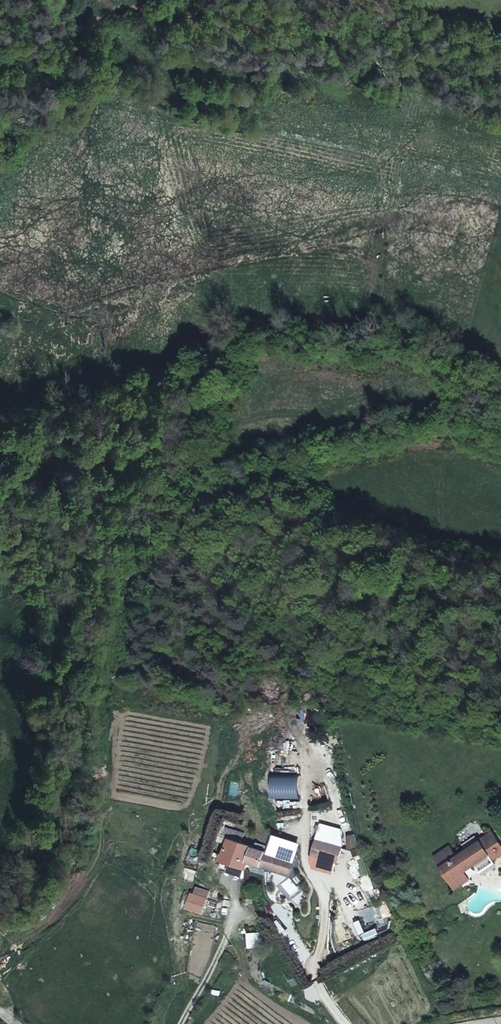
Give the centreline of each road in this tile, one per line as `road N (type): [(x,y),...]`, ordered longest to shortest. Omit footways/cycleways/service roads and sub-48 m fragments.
road 1 (track): [(500,421),(456,413),(327,437),(147,502),(119,533),(97,584),(79,726),(51,845),(0,903)]
road 2 (track): [(500,40),(417,24),(241,28),(173,16),(96,23),(74,44),(63,90),(22,116),(0,119)]

